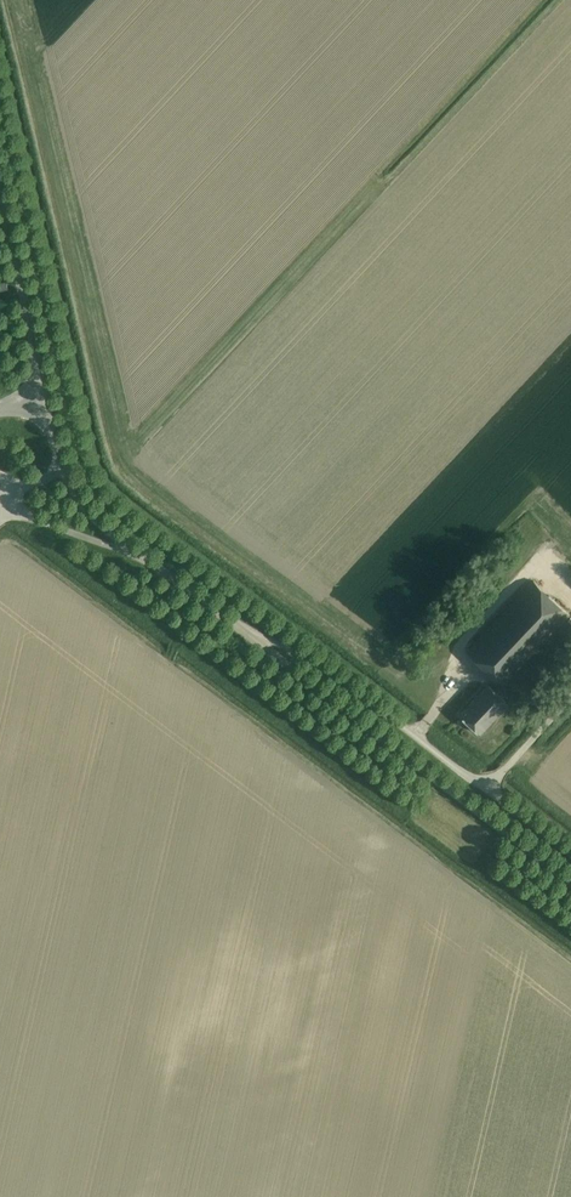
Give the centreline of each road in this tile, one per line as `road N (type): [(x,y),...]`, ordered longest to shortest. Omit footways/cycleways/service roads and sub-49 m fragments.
road 1 (track): [(408,805),(18,513)]
road 2 (unclassified): [(243,631),(570,881)]
road 3 (unclassified): [(486,789),(331,673),(243,631)]
road 4 (unclassified): [(42,398),(0,192)]
road 5 (unclassified): [(138,554),(0,506)]
road 6 (unclassified): [(243,631),(138,554)]
road 7 (unclassified): [(486,789),(570,698)]

